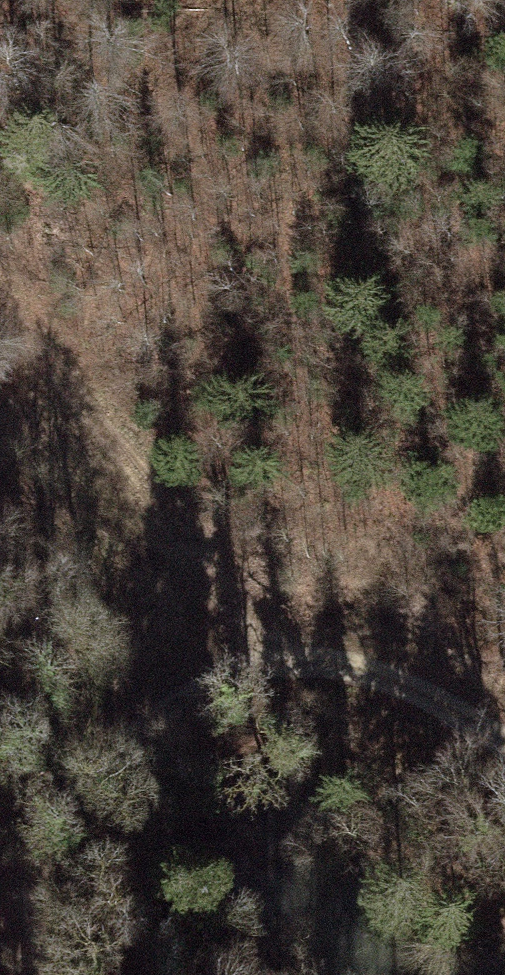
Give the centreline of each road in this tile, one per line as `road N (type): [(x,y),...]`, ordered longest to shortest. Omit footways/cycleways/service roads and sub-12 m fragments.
road 1 (track): [(0,901),(252,630)]
road 2 (track): [(0,392),(165,533),(252,630)]
road 3 (track): [(252,630),(504,757)]
road 4 (track): [(165,533),(0,321)]

